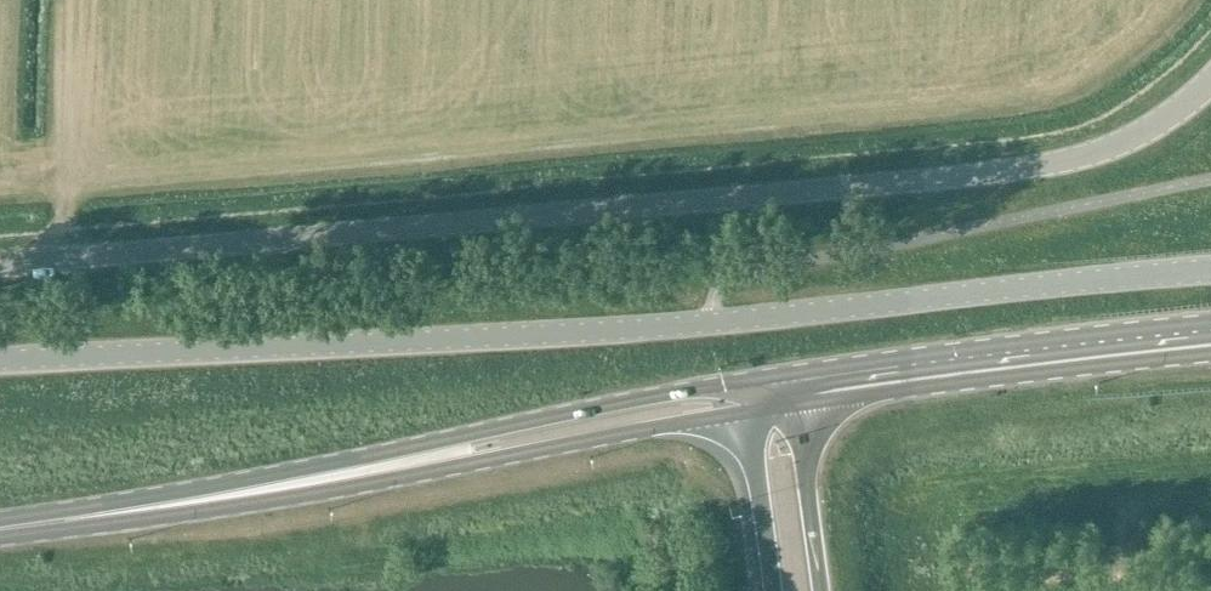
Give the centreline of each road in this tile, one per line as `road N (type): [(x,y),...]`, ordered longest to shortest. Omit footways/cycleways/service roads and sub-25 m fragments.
road 1 (unclassified): [(0,261),(1047,167),(1141,136),(1210,84)]
road 2 (unclassified): [(0,359),(600,332),(1210,276)]
road 3 (primary): [(0,526),(743,396)]
road 4 (primary): [(794,388),(1210,340)]
road 5 (motorway): [(821,590),(794,388)]
road 6 (motorway): [(743,396),(772,590)]

